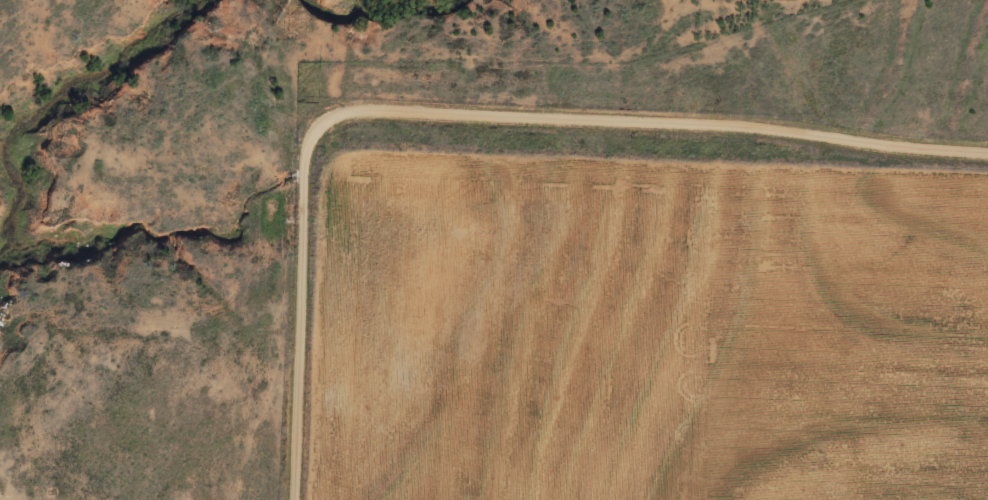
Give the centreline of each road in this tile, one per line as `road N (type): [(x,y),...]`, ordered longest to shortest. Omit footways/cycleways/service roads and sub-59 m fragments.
road 1 (residential): [(295,499),(306,169),(314,138),(337,114),(367,105),(748,118),(987,150)]

